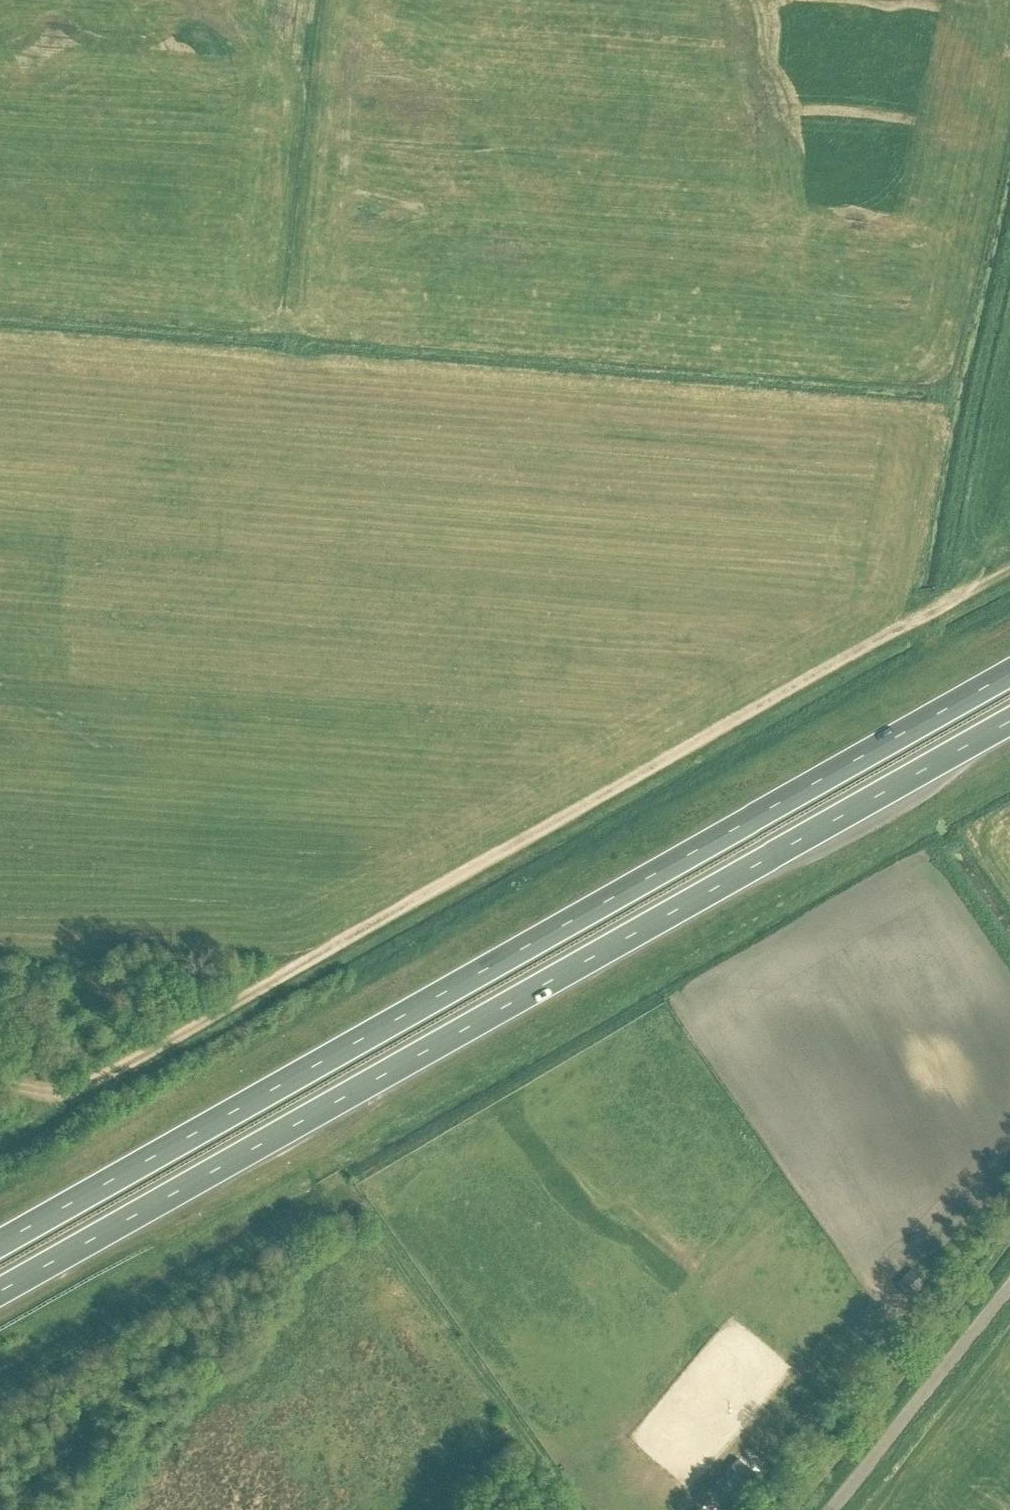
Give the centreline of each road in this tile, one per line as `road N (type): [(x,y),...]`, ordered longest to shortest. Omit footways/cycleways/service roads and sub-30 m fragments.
road 1 (trunk): [(1009,674),(0,1244)]
road 2 (trunk): [(0,1293),(1009,724)]
road 3 (track): [(1009,566),(110,1068),(48,1085),(0,1077)]
road 4 (unclassified): [(830,1509),(1009,1287)]

